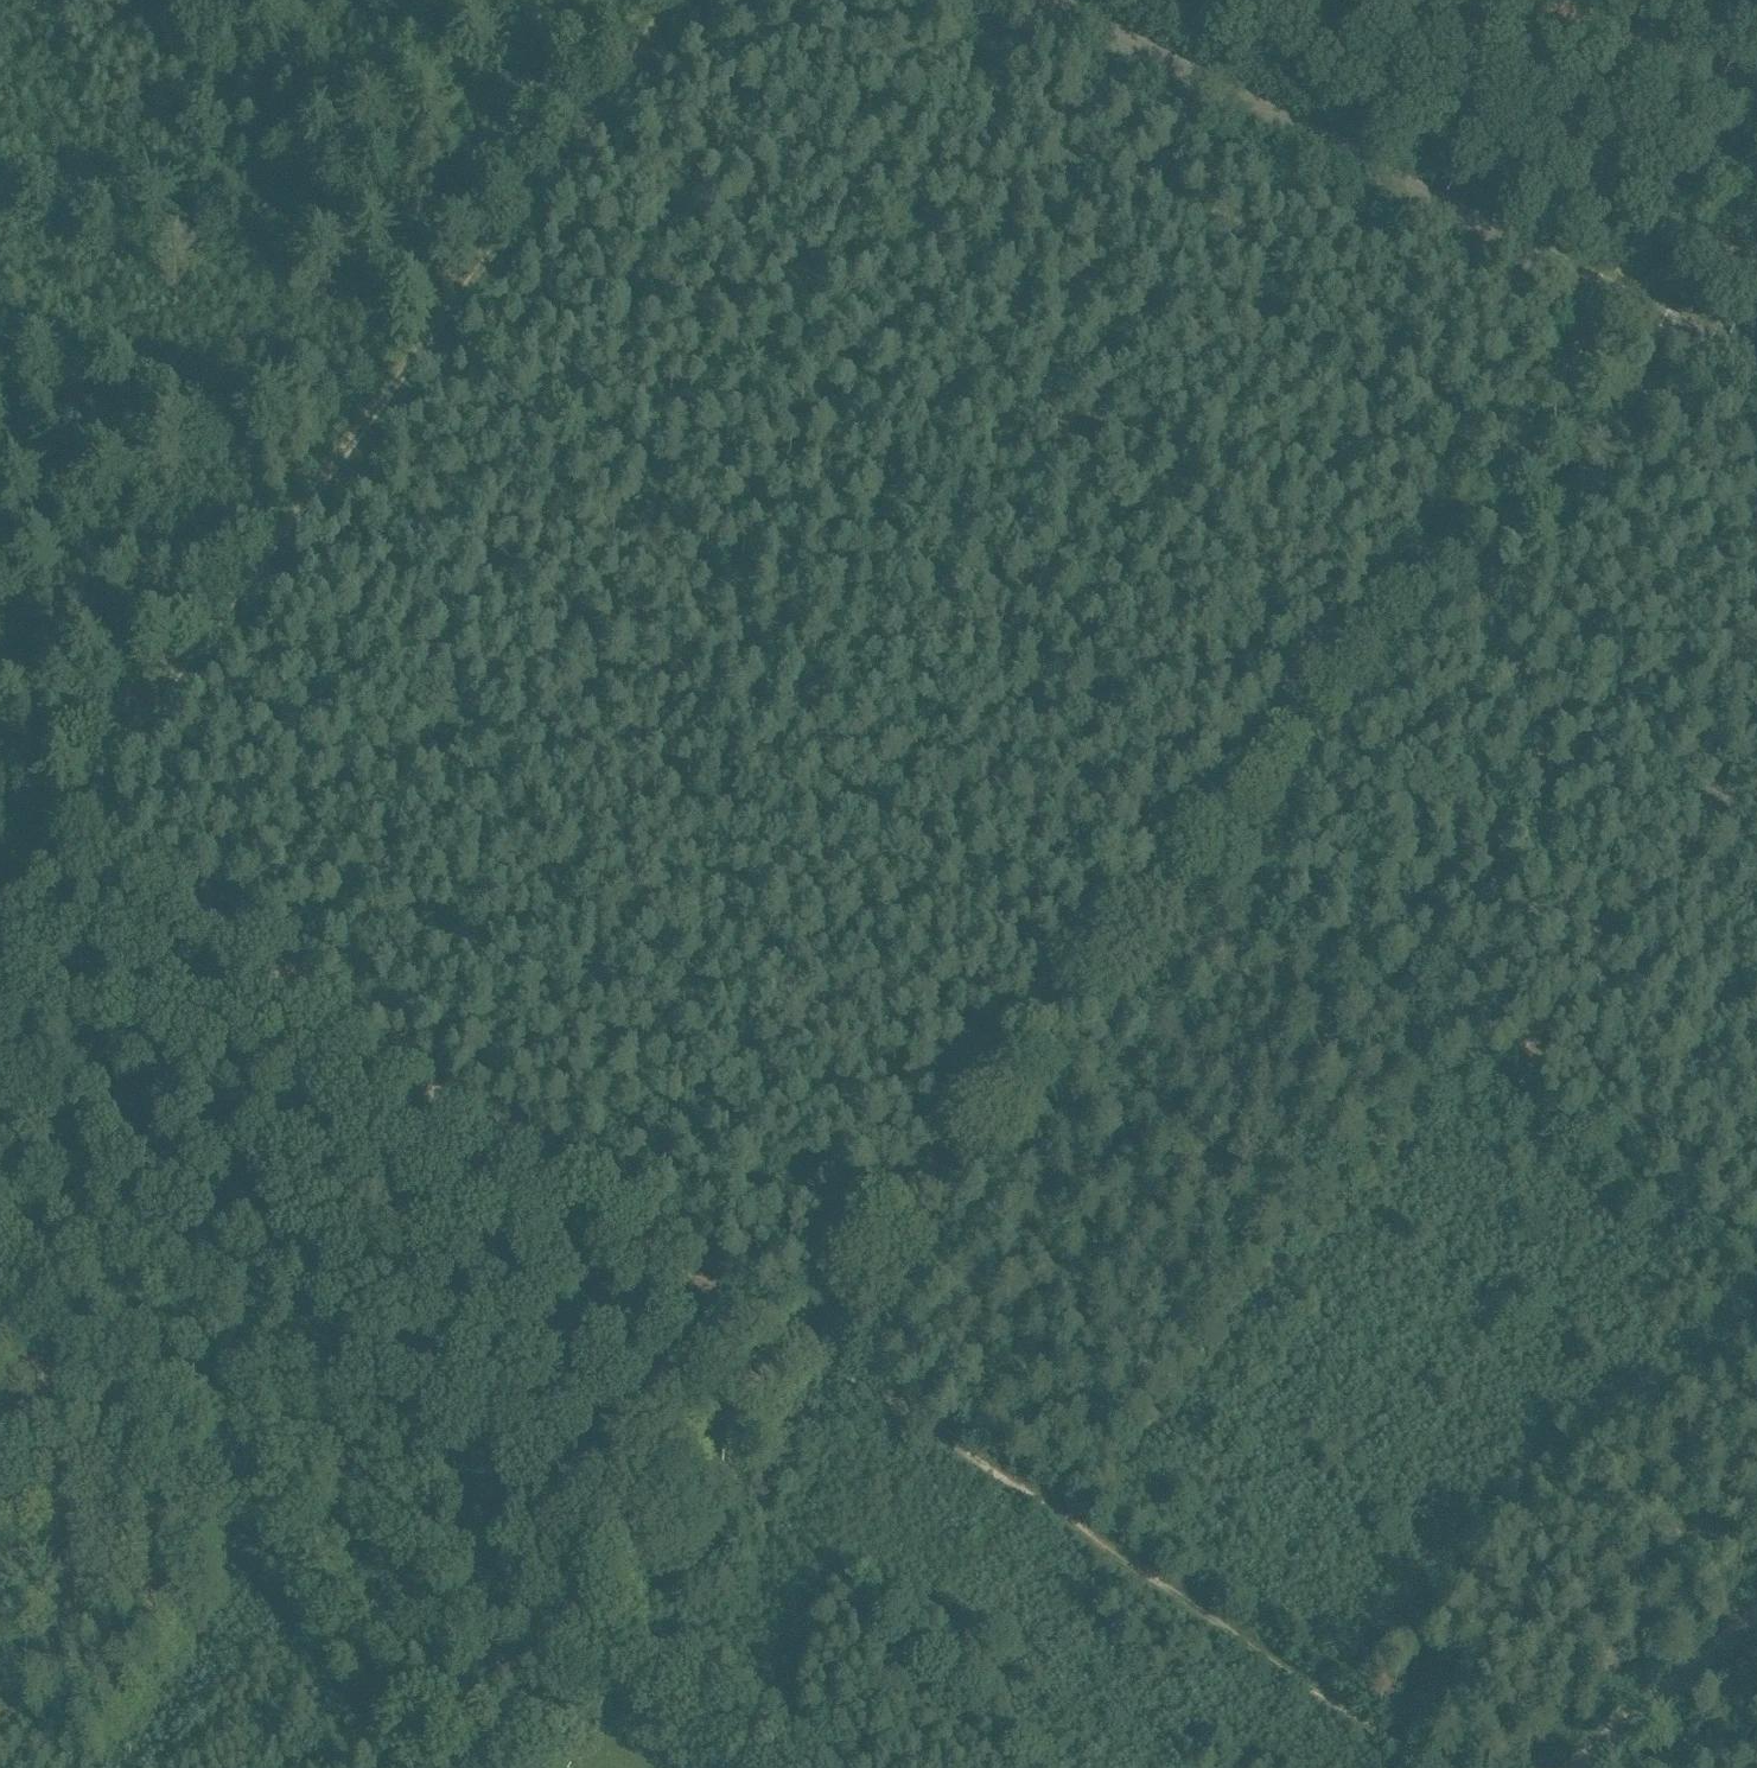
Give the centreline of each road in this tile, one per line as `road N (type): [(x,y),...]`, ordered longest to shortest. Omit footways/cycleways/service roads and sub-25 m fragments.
road 1 (track): [(1597,283),(831,1243)]
road 2 (track): [(672,0),(0,911)]
road 3 (tertiary): [(1756,366),(1074,0)]
road 4 (unclassified): [(1579,1767),(1756,1610)]

